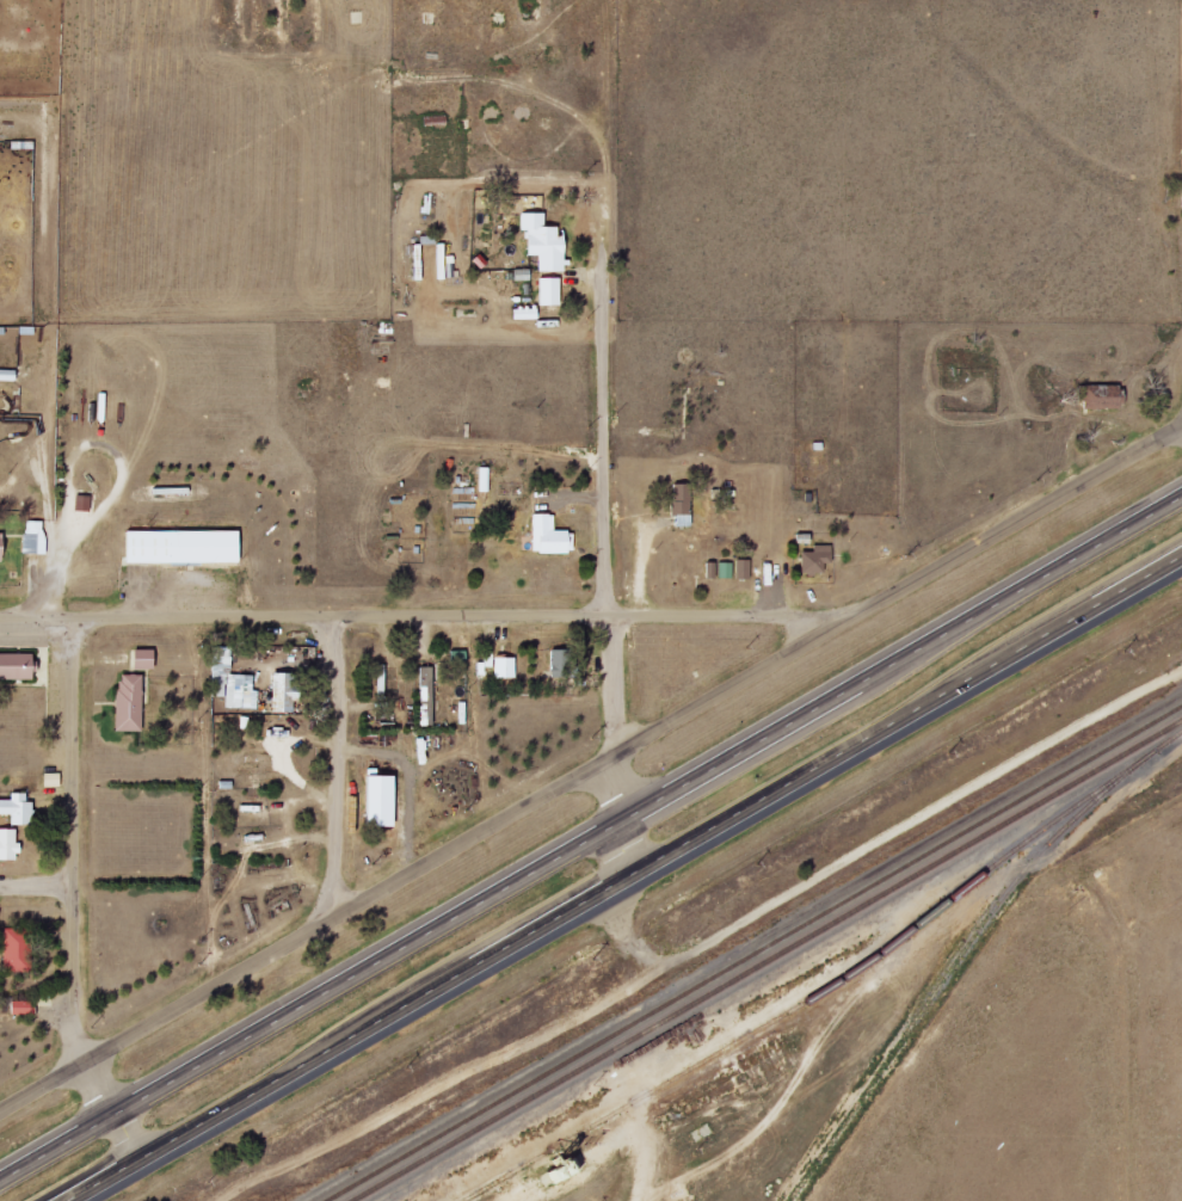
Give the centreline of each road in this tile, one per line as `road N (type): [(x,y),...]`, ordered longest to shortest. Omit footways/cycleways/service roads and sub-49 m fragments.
road 1 (trunk): [(1181,495),(0,1179)]
road 2 (trunk): [(67,1200),(601,901),(1181,556)]
road 3 (residential): [(0,1106),(863,605)]
road 4 (residential): [(601,901),(640,953),(696,949),(1181,665)]
road 5 (residential): [(609,610),(863,605),(1181,425)]
road 6 (residential): [(67,616),(75,1004),(90,1054),(141,1158)]
road 7 (residential): [(603,186),(609,610)]
road 8 (residential): [(333,610),(0,615)]
road 9 (residential): [(331,913),(333,610)]
road 10 (residential): [(333,610),(609,610)]
road 11 (residential): [(615,751),(609,610)]
road 12 (residential): [(615,751),(618,820),(634,881)]

